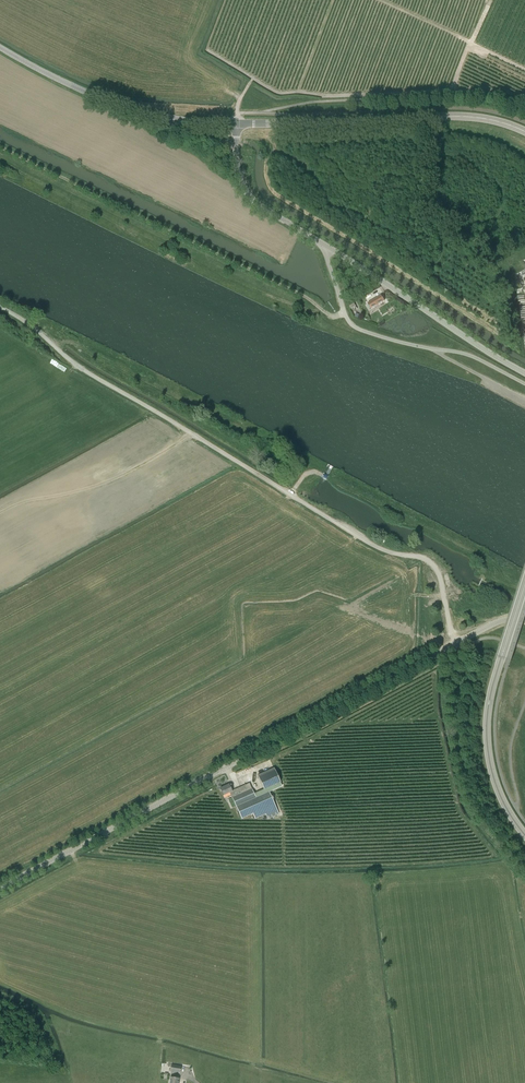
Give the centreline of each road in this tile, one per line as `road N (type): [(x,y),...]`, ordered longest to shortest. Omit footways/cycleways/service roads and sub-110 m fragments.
road 1 (tertiary): [(0,888),(486,627),(524,618)]
road 2 (track): [(456,643),(430,562),(370,544),(87,372),(0,308)]
road 3 (track): [(0,147),(338,315)]
road 4 (tertiary): [(524,132),(447,116),(236,122)]
road 5 (unclassified): [(524,384),(471,355),(356,328),(323,244)]
road 6 (tertiary): [(524,835),(495,782),(487,730),(524,584)]
road 7 (tertiary): [(236,122),(127,108),(0,48)]
road 8 (tertiary): [(524,373),(323,244)]
road 9 (tertiary): [(323,244),(242,190),(236,122)]
road 10 (track): [(524,589),(407,519)]

